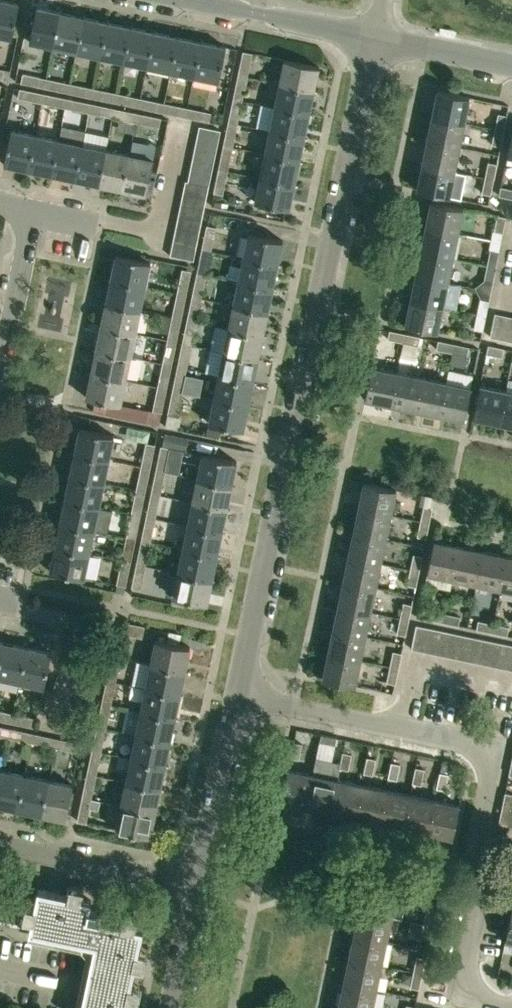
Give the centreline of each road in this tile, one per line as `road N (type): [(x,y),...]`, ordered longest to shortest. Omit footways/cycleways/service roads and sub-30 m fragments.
road 1 (residential): [(237,697),(374,38)]
road 2 (residential): [(511,1007),(467,991),(479,892),(475,861),(491,772),(485,751),(402,726),(237,697)]
road 3 (residential): [(177,137),(162,216),(138,233),(32,212)]
road 4 (residential): [(199,881),(0,844)]
road 5 (residential): [(58,727),(80,622),(0,605)]
road 6 (residential): [(199,881),(237,697)]
road 7 (residential): [(374,38),(192,0)]
road 8 (residential): [(0,363),(32,212)]
road 9 (residential): [(511,67),(374,38)]
road 10 (residential): [(172,1007),(199,881)]

